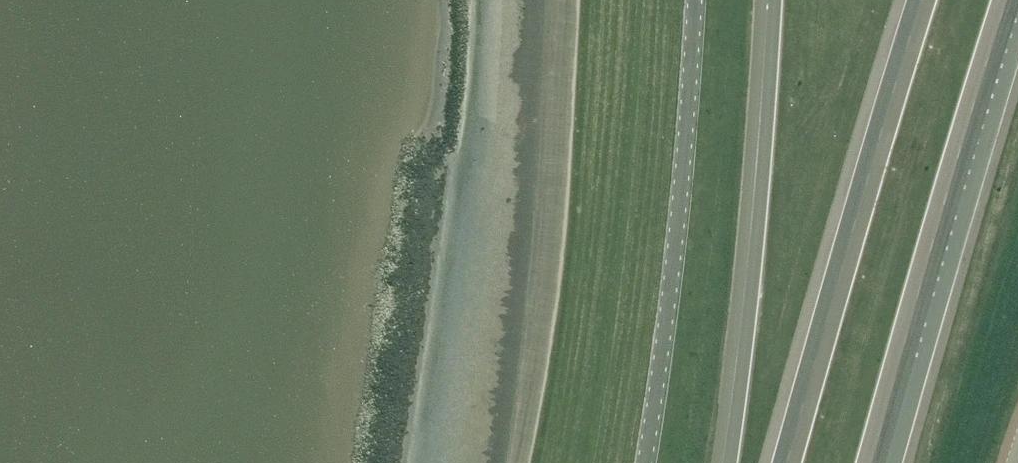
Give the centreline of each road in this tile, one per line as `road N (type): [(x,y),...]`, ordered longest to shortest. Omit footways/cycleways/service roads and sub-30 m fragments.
road 1 (motorway): [(871,462),(1007,0)]
road 2 (motorway): [(922,0),(786,462)]
road 3 (unclassified): [(645,462),(673,278),(695,0)]
road 4 (motorway): [(776,0),(730,462)]

